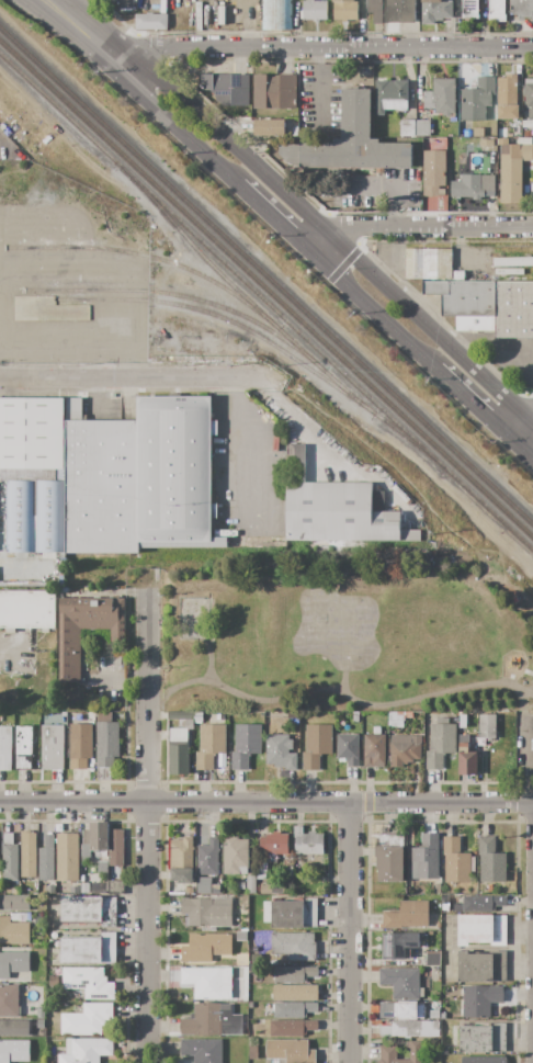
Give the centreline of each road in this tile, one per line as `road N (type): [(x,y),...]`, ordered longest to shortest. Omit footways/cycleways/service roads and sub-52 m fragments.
road 1 (secondary): [(532,423),(329,230),(112,56)]
road 2 (residential): [(0,802),(532,802)]
road 3 (residential): [(147,597),(147,1062)]
road 4 (residential): [(112,56),(532,48)]
road 5 (residential): [(0,378),(263,378)]
road 6 (residential): [(349,802),(350,1062)]
road 7 (residential): [(309,251),(329,230),(532,227)]
road 8 (secondary): [(112,56),(236,185)]
road 9 (secondary): [(309,251),(434,371)]

